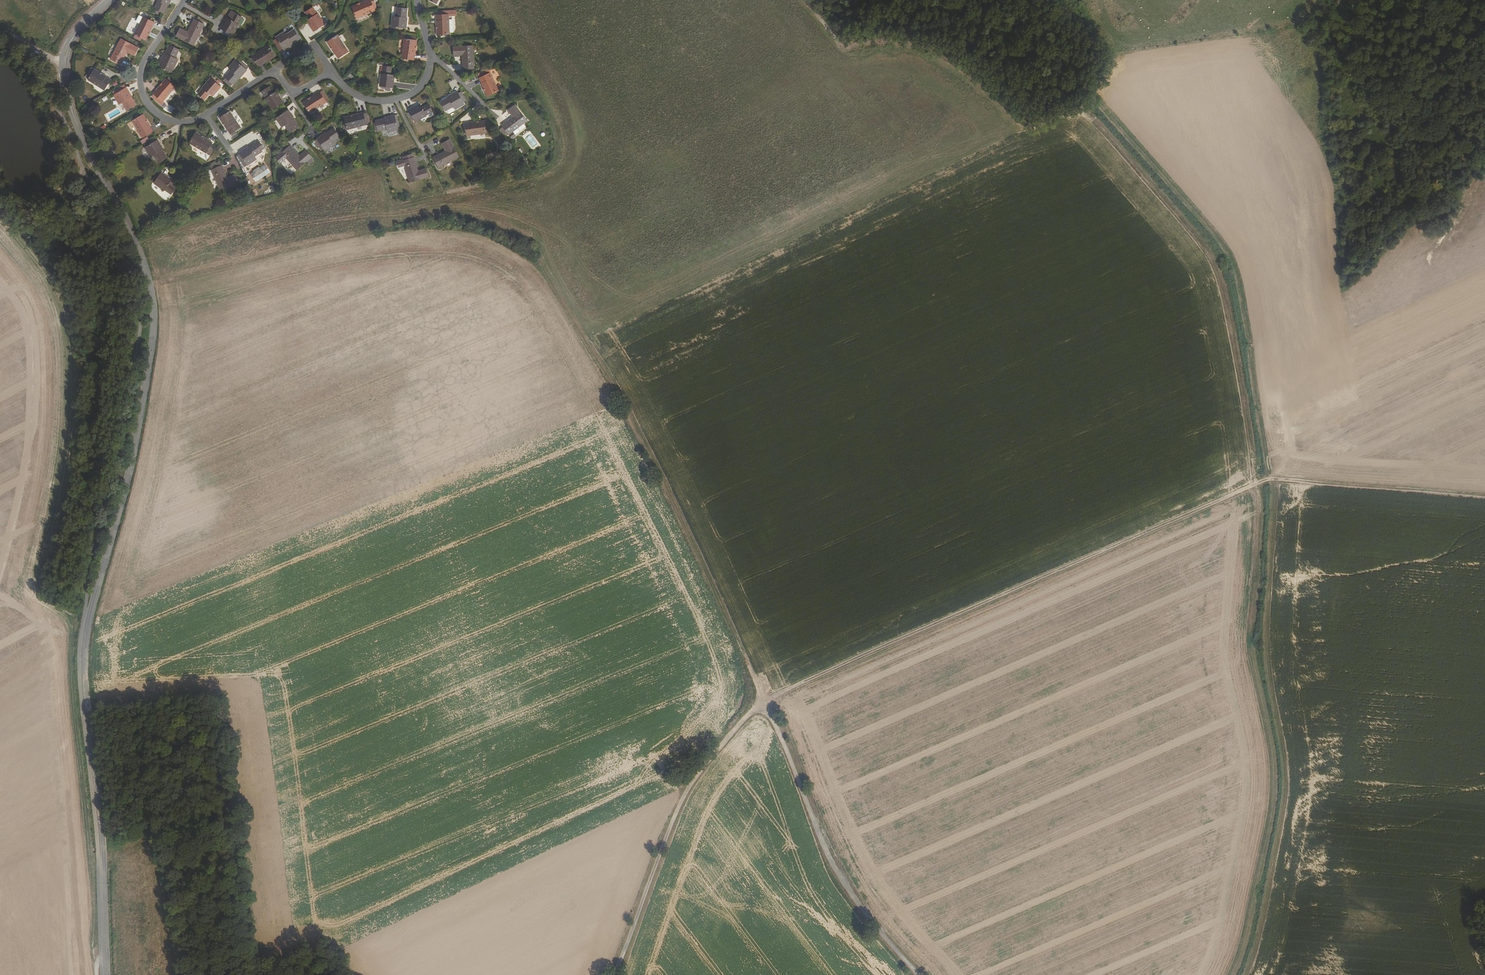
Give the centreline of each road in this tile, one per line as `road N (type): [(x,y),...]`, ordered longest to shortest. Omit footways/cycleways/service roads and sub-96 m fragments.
road 1 (track): [(615,974),(687,789),(729,733),(782,693),(1277,478),(1484,496)]
road 2 (unclassified): [(110,0),(74,36),(65,82),(85,146),(142,258),(155,318),(131,464),(85,649),(107,974)]
road 3 (track): [(580,329),(713,587),(838,875),(919,974)]
road 4 (residential): [(184,0),(141,71),(143,96),(155,113),(188,122),(276,70)]

